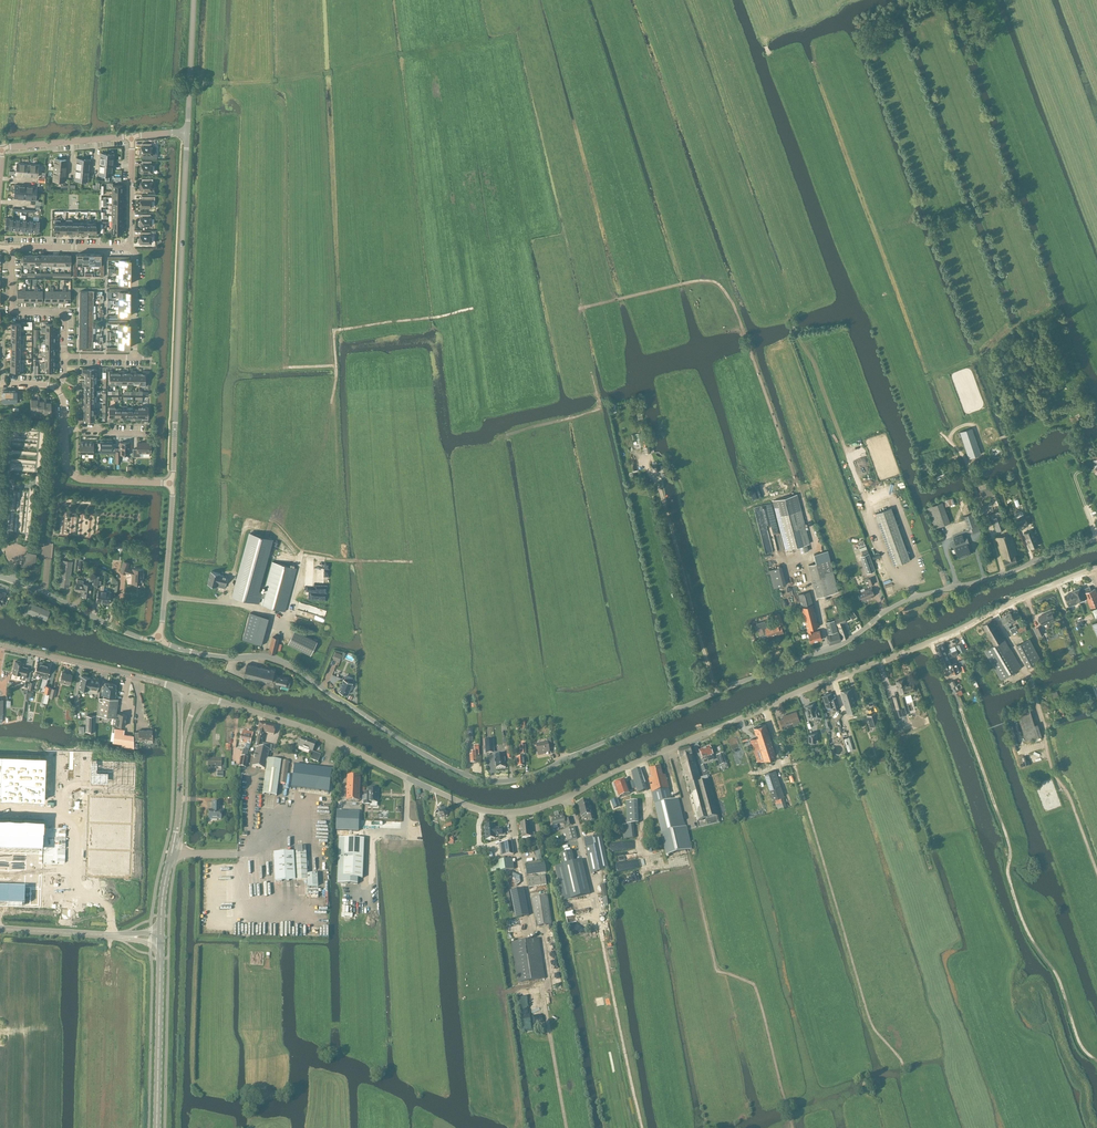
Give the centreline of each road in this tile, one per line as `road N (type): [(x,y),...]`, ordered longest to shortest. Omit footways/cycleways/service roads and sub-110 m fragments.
road 1 (tertiary): [(201,696),(316,733),(469,808),(532,810),(1096,568)]
road 2 (unclassified): [(862,630),(504,782),(477,780),(434,760),(274,658),(200,654),(160,636)]
road 3 (track): [(1004,574),(982,499),(941,434),(801,57),(776,60),(765,43)]
road 4 (track): [(862,630),(848,595),(817,602),(806,561),(814,537),(734,304),(718,283),(579,309)]
road 5 (track): [(276,522),(298,548),(339,551),(334,331),(472,308)]
road 6 (track): [(958,586),(953,573),(901,582),(886,559),(787,313),(780,291),(793,284)]
road 7 (track): [(908,1084),(899,1058),(873,1029),(794,764),(782,764)]
road 8 (tertiary): [(187,132),(171,483)]
road 9 (track): [(793,1127),(755,986),(716,969),(691,863)]
road 10 (unclassified): [(862,630),(904,601),(1096,539)]
road 11 (track): [(1096,873),(1052,771),(1029,674)]
road 12 (track): [(642,1127),(598,924)]
road 13 (track): [(190,83),(277,81),(394,55)]
road 14 (tertiary): [(161,932),(182,740)]
road 15 (tertiary): [(157,1127),(161,943)]
road 16 (tertiary): [(171,686),(0,645)]
road 17 (tertiary): [(160,636),(142,638),(0,576)]
road 18 (unclassified): [(68,932),(71,759)]
road 19 (residential): [(64,357),(64,312),(13,311),(12,248)]
road 20 (tertiary): [(171,483),(160,636)]
road 21 (residential): [(64,427),(75,477),(171,483)]
road 22 (track): [(1096,138),(1046,0)]
road 23 (track): [(566,1127),(541,987)]
road 24 (tertiary): [(193,0),(187,132)]
road 25 (residential): [(132,136),(2,148)]

